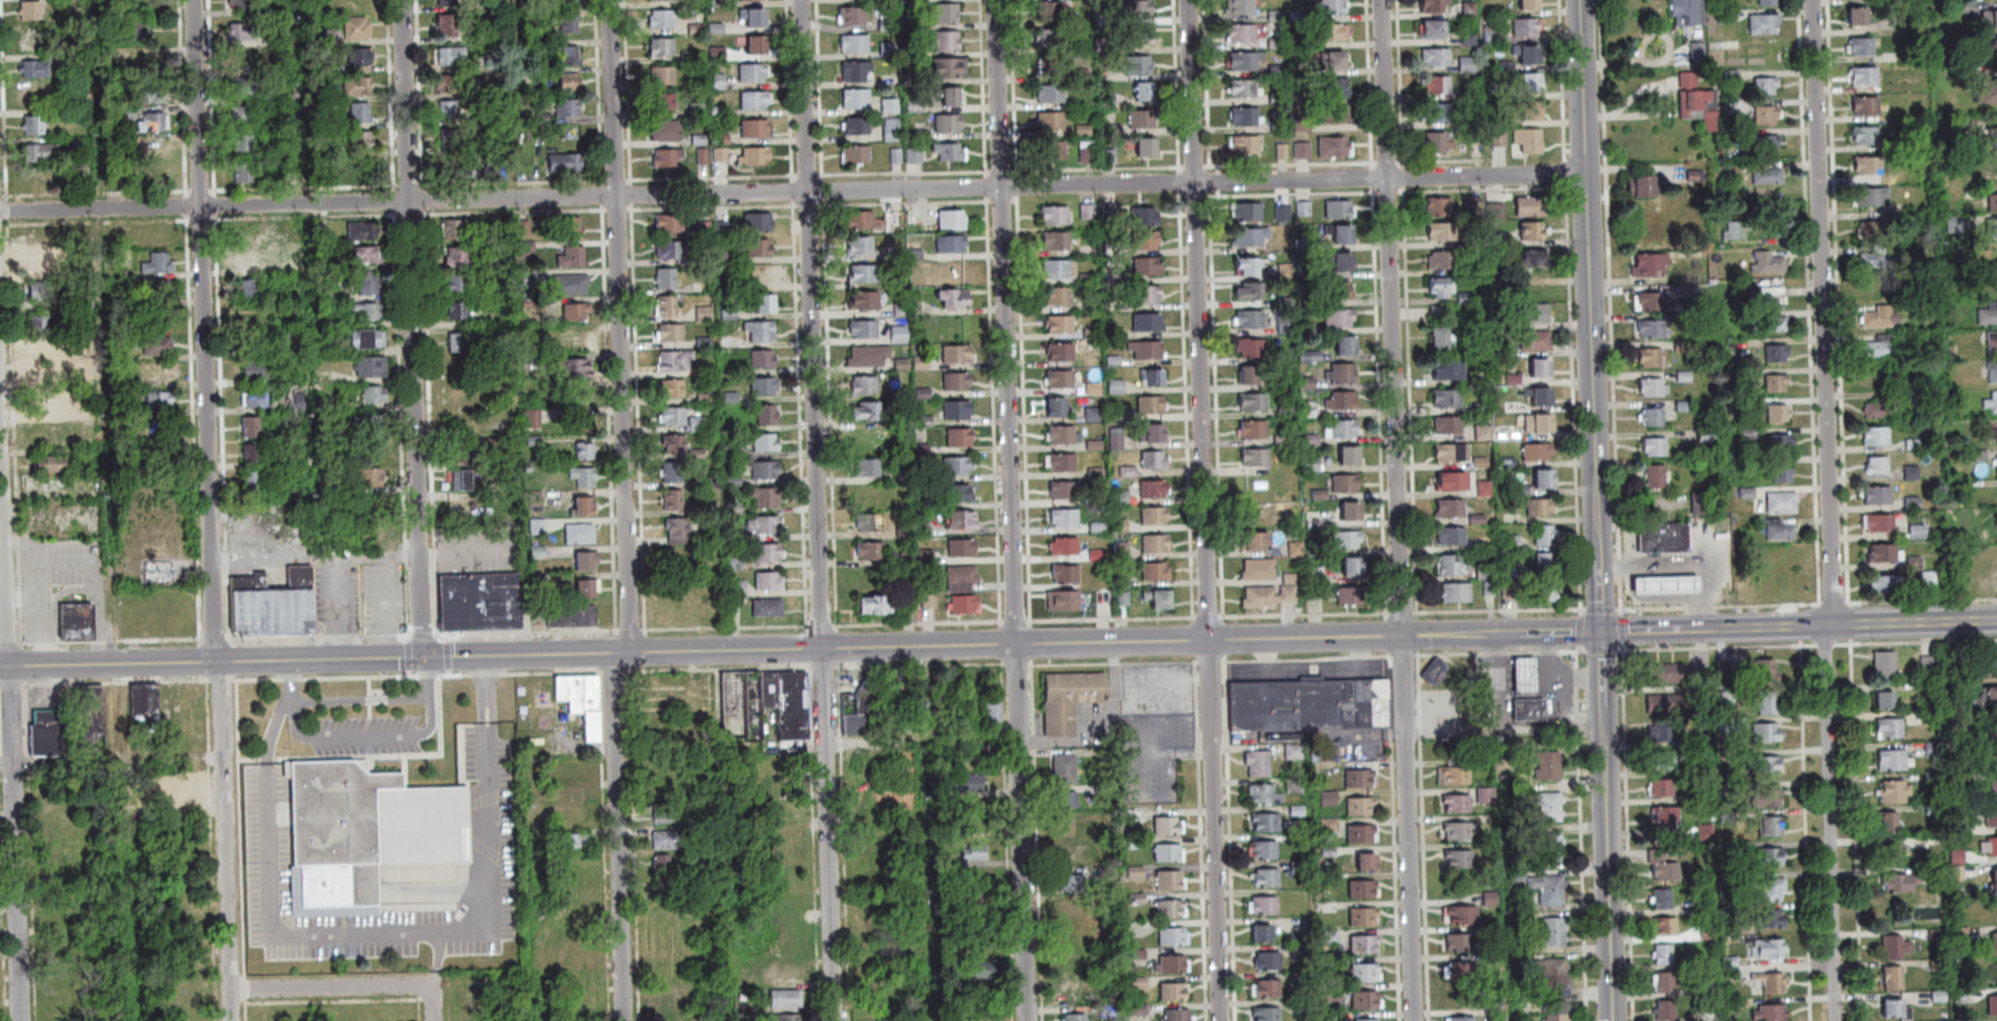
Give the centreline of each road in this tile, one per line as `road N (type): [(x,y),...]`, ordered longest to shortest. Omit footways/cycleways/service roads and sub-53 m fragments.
road 1 (residential): [(1588,171),(0,212)]
road 2 (secondary): [(1519,634),(0,666)]
road 3 (residential): [(234,1020),(198,0)]
road 4 (residential): [(1221,1020),(1188,0)]
road 5 (residential): [(837,1020),(805,0)]
road 6 (residential): [(1416,1020),(1385,0)]
road 7 (residential): [(1029,1020),(998,0)]
road 8 (residential): [(425,658),(406,0)]
road 9 (residential): [(632,653),(612,0)]
road 10 (residential): [(1836,625),(1815,0)]
road 11 (residential): [(21,1020),(0,440)]
road 12 (tertiary): [(1600,527),(1584,0)]
road 13 (residential): [(1838,1020),(1826,625)]
road 14 (residential): [(627,1020),(614,653)]
road 15 (tertiary): [(1615,1020),(1608,779)]
road 16 (residential): [(435,987),(233,993)]
road 17 (secondary): [(1996,620),(1826,625)]
road 18 (secondary): [(1826,625),(1663,630)]
road 19 (tertiary): [(1608,779),(1603,631)]

